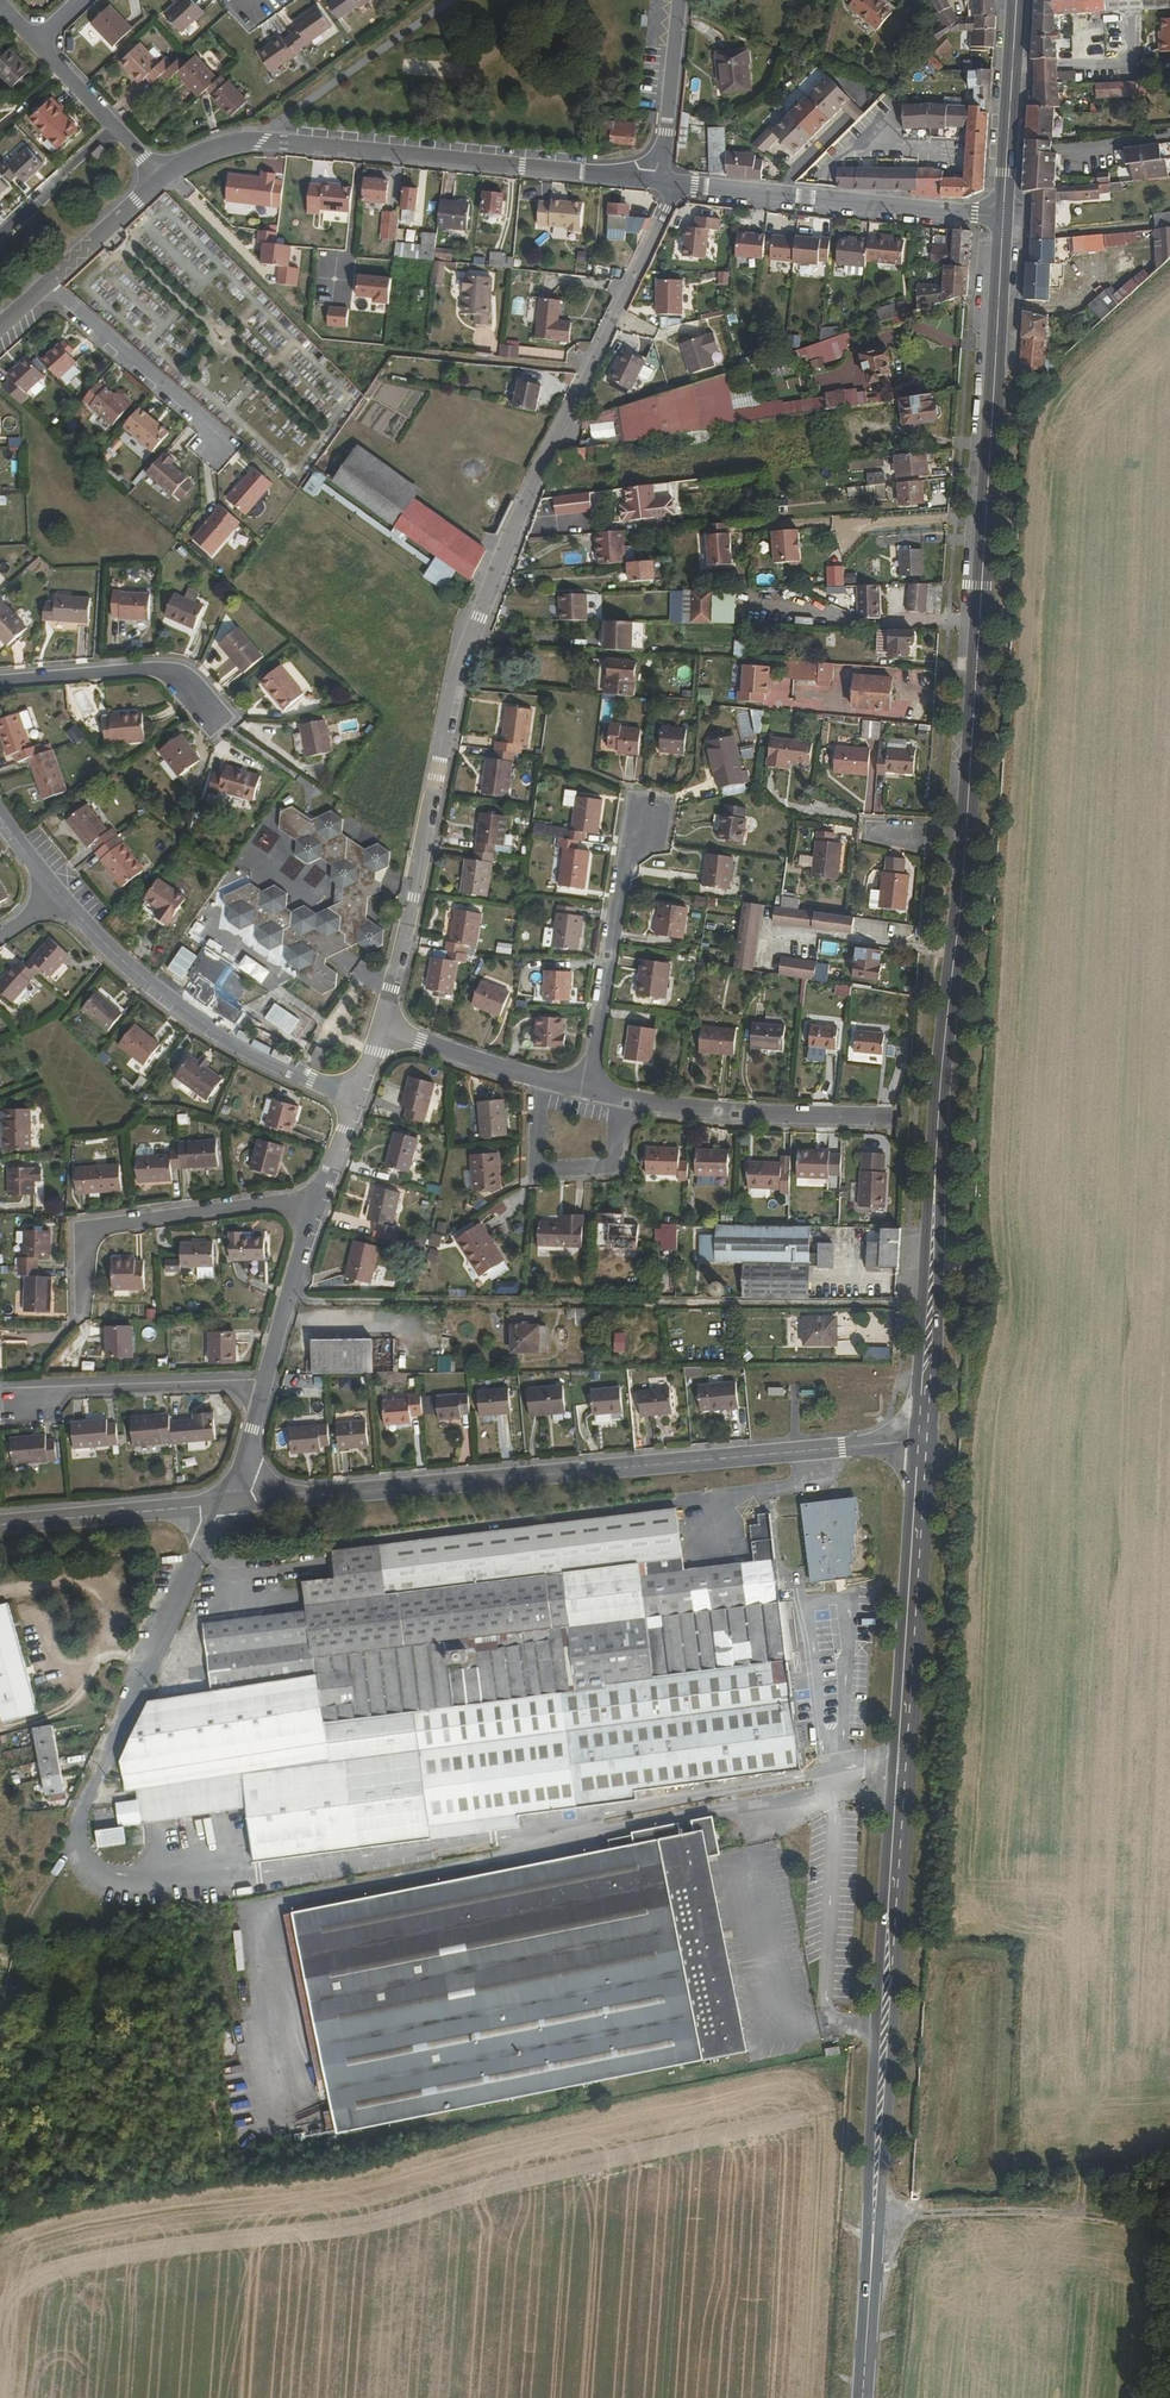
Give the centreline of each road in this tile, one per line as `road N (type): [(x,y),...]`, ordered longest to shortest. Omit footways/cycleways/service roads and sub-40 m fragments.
road 1 (primary): [(864,2397),(923,1441)]
road 2 (residential): [(663,183),(662,210),(480,618),(452,702),(381,1025)]
road 3 (residential): [(226,1499),(923,1441)]
road 4 (primary): [(964,843),(1003,221)]
road 5 (primary): [(923,1441),(964,843)]
road 6 (residential): [(161,175),(219,148),(259,142),(663,183)]
road 7 (residential): [(226,1499),(185,1563),(59,1852)]
road 8 (residential): [(58,894),(112,955),(193,1020),(354,1098)]
road 9 (residential): [(663,183),(1003,221)]
road 10 (residential): [(313,1205),(274,1200),(80,1227),(77,1305)]
road 11 (track): [(1169,2220),(875,2210)]
road 12 (residential): [(585,1090),(624,861),(645,814)]
road 13 (residential): [(266,1379),(75,1386),(12,1401)]
road 14 (residential): [(629,1101),(879,1119)]
road 15 (residential): [(215,450),(221,441),(44,284)]
road 16 (residential): [(0,678),(150,667),(169,672),(217,717)]
road 17 (residential): [(539,1078),(538,1169),(612,1165),(629,1101)]
road 18 (residential): [(0,1521),(226,1499)]
road 19 (primary): [(1003,221),(1016,0)]
road 20 (track): [(59,1852),(20,1945),(0,2049)]
road 21 (residential): [(663,183),(681,0)]
road 22 (residential): [(313,1205),(266,1379)]
road 23 (residential): [(381,1025),(539,1078)]
road 24 (residential): [(44,284),(161,175)]
road 25 (residential): [(113,127),(0,233)]
road 26 (residential): [(266,1379),(226,1499)]

